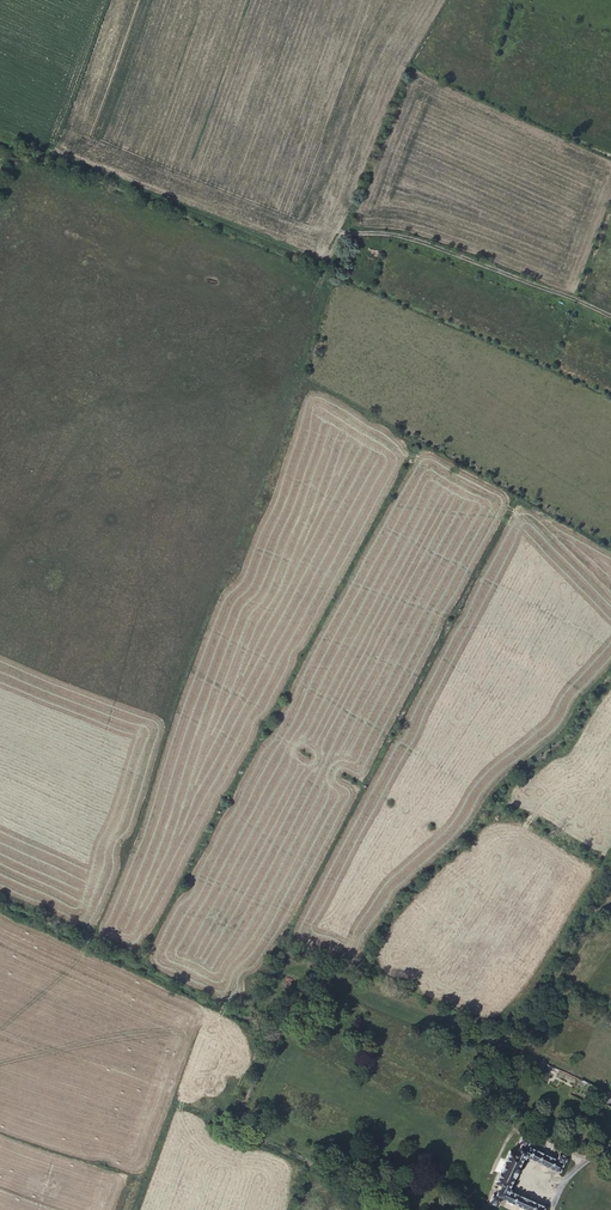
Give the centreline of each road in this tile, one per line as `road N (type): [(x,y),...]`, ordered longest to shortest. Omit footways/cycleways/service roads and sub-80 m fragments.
road 1 (track): [(610,316),(404,236),(342,235),(327,255),(310,257),(0,132)]

